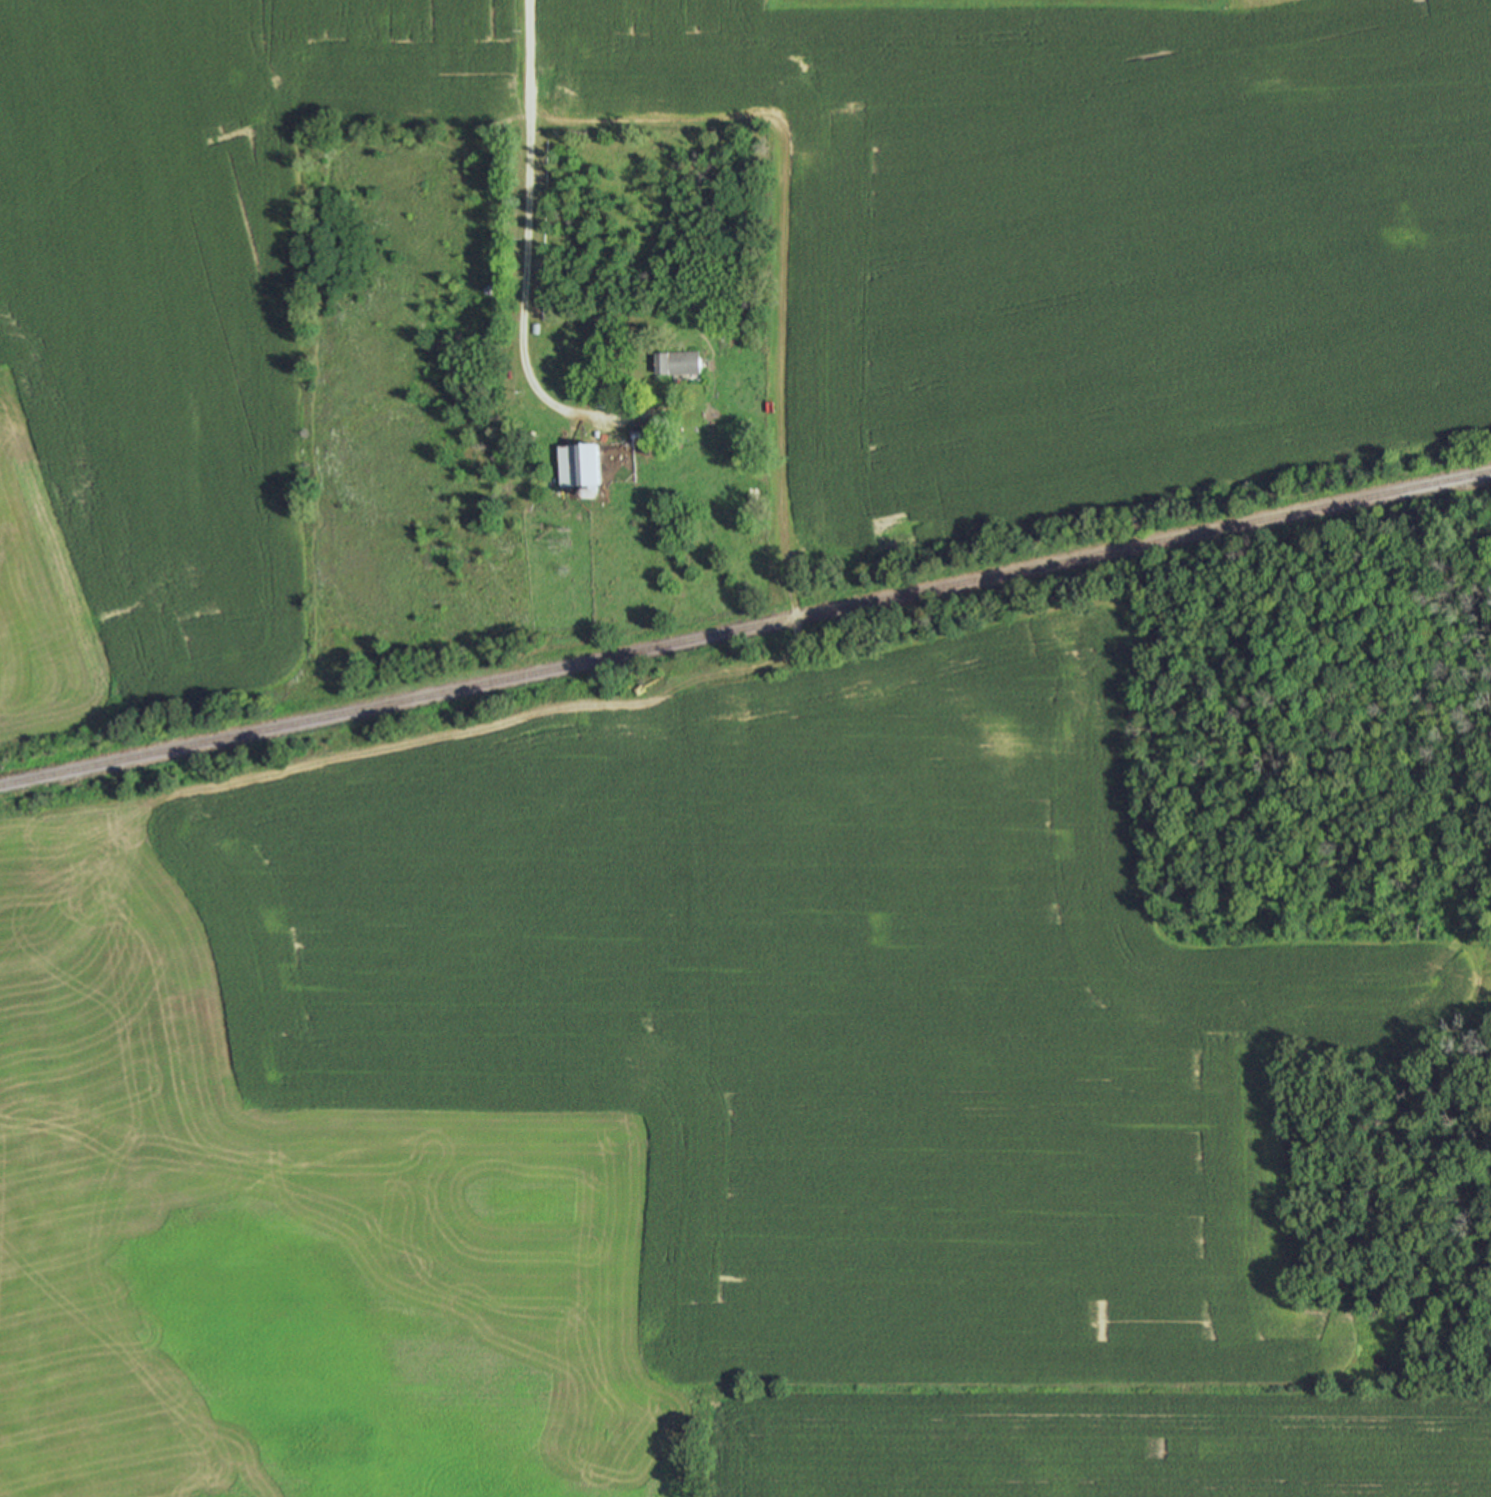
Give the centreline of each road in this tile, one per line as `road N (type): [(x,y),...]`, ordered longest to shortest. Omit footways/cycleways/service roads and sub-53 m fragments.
road 1 (track): [(526,107),(752,105),(769,112),(780,132),(777,465),(783,579),(795,635),(778,660),(692,679)]

